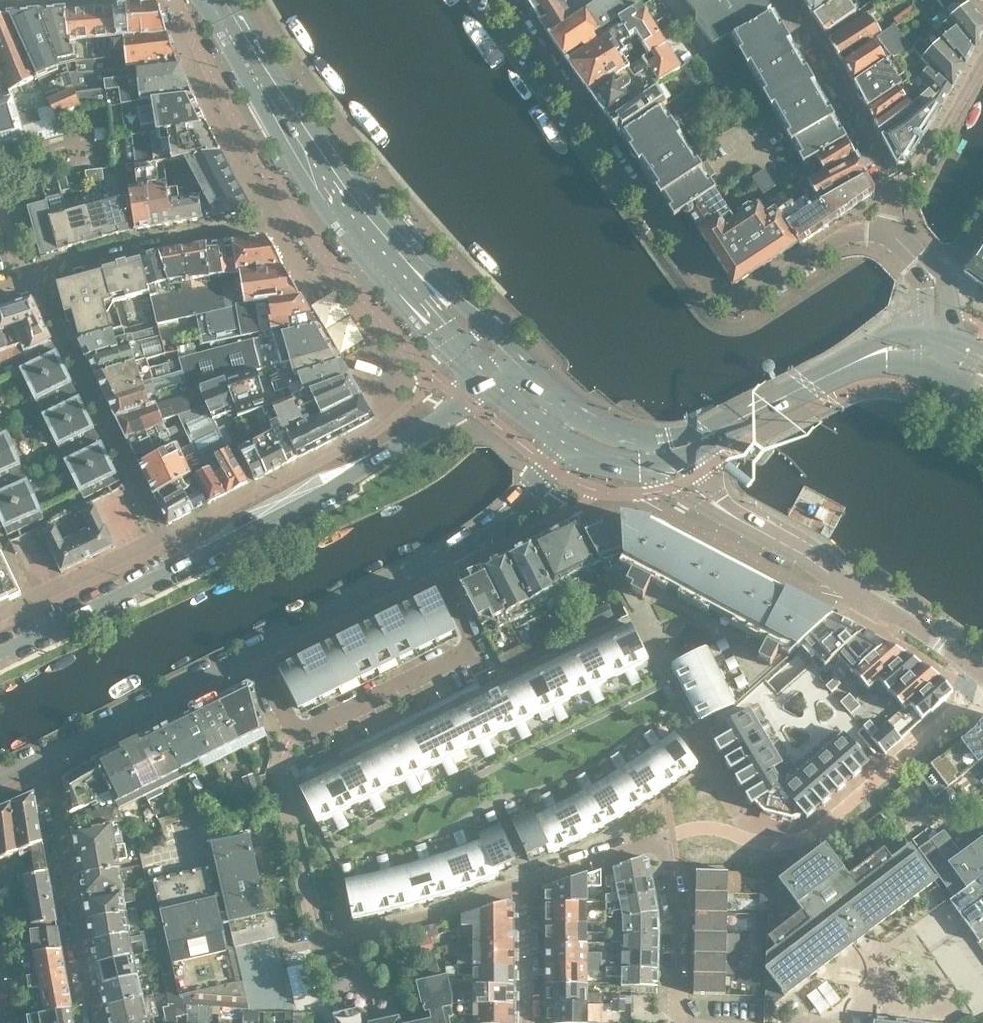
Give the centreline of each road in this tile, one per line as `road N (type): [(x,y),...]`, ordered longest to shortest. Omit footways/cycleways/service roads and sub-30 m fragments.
road 1 (residential): [(174,571),(33,277),(145,241),(337,207)]
road 2 (residential): [(508,0),(719,297),(740,297),(851,229),(883,230)]
road 3 (tertiary): [(521,365),(358,194),(235,0)]
road 4 (residential): [(255,653),(299,737),(343,719),(476,650),(432,563)]
road 5 (residential): [(730,1022),(678,1018),(680,889),(670,837),(662,829),(530,877)]
road 6 (residential): [(982,673),(659,465)]
road 7 (tertiary): [(497,382),(347,478),(174,571)]
road 8 (residential): [(41,759),(91,1022)]
road 9 (tertiary): [(208,0),(337,207)]
road 10 (tertiary): [(719,428),(883,350),(944,352)]
road 11 (tertiary): [(41,759),(255,653)]
road 12 (tertiary): [(337,207),(438,328),(497,382)]
road 13 (residential): [(903,190),(818,43),(779,0)]
road 14 (residential): [(317,943),(530,877)]
road 15 (tertiary): [(255,653),(432,563)]
road 16 (tertiary): [(174,571),(0,651)]
road 17 (tertiary): [(432,563),(499,519),(572,441)]
road 18 (residential): [(982,43),(903,190)]
road 19 (residential): [(529,1022),(530,877)]

